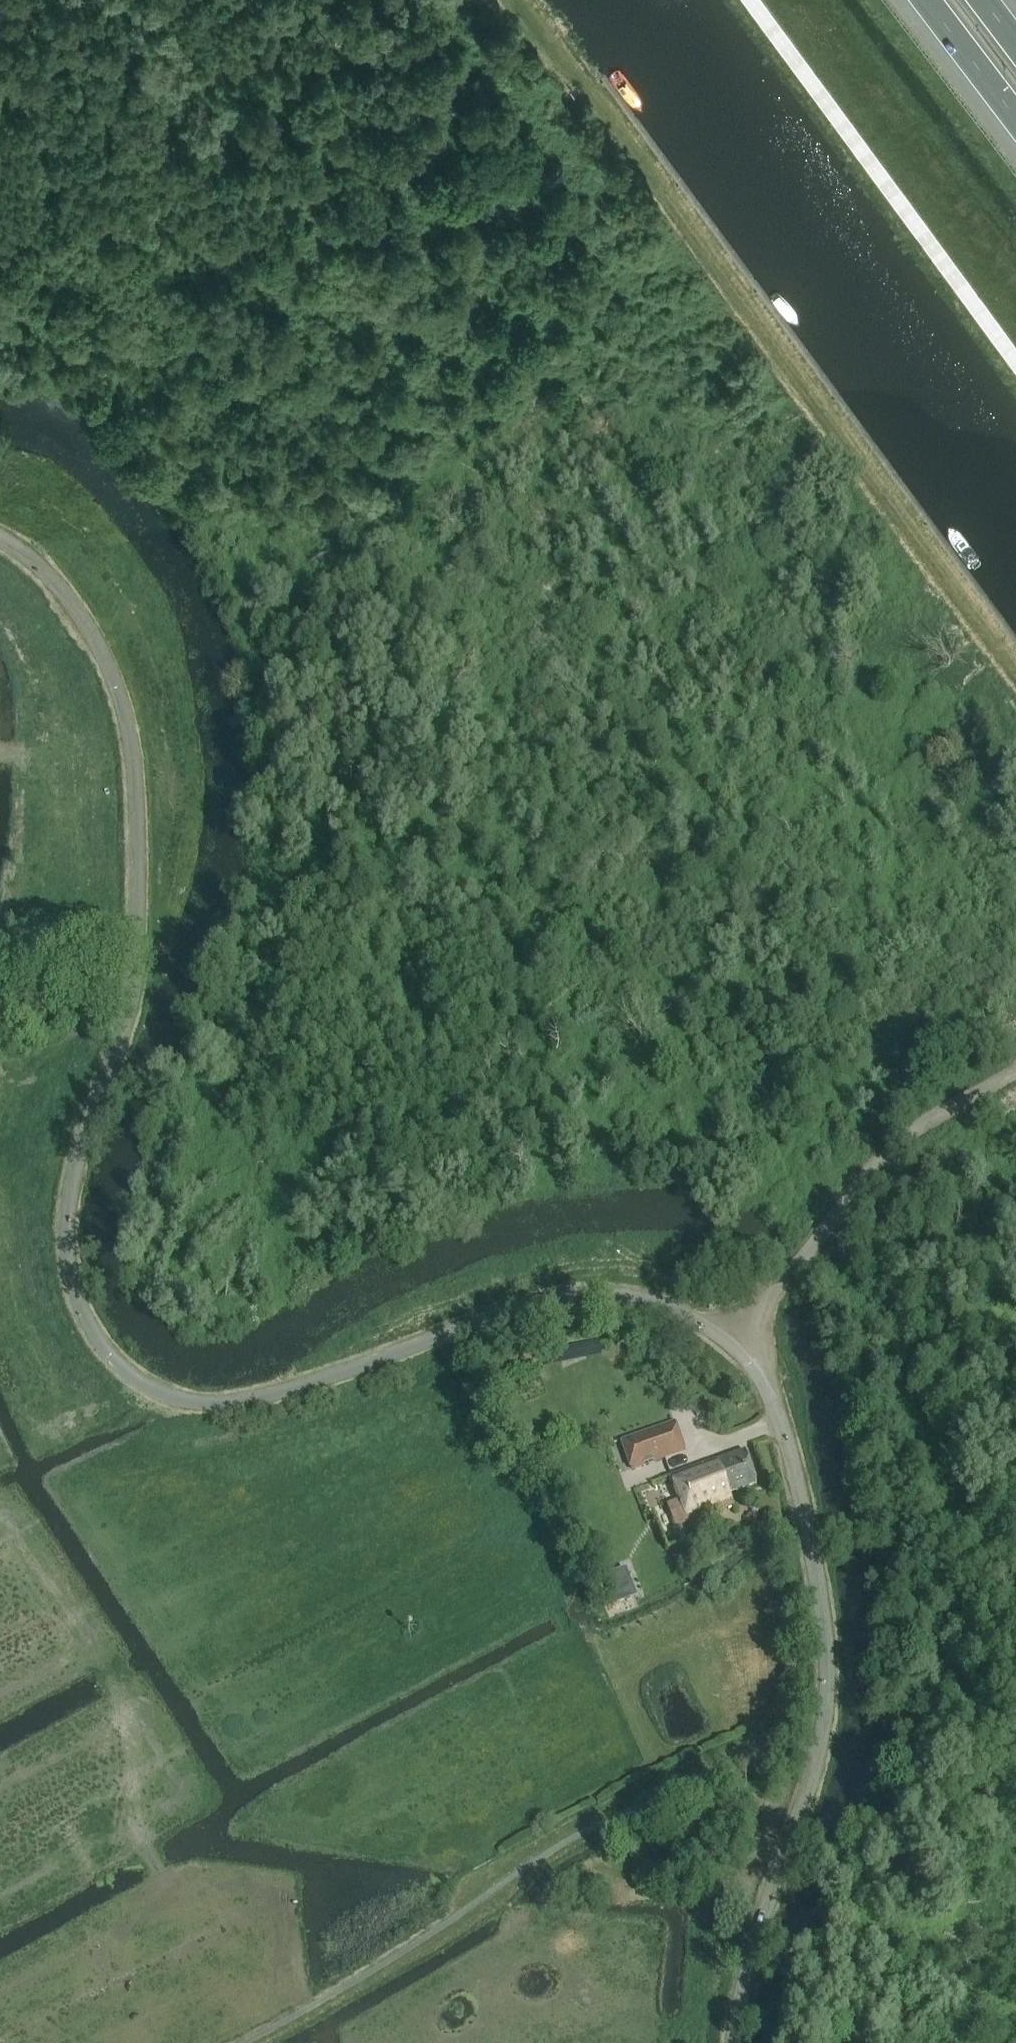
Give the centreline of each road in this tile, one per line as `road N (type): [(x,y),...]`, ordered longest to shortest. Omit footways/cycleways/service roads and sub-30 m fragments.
road 1 (unclassified): [(735,2042),(748,1969),(813,1777),(828,1704),(821,1593),(798,1482),(762,1378),(702,1324),(665,1304),(613,1293),(534,1301),(236,1402),(174,1396),(108,1350),(74,1293),(68,1219),(135,977),(133,749),(119,688),(88,626),(44,570),(0,537)]
road 2 (track): [(735,1347),(874,1167),(903,1140),(1015,1071)]
road 3 (motorway): [(921,0),(1015,124)]

